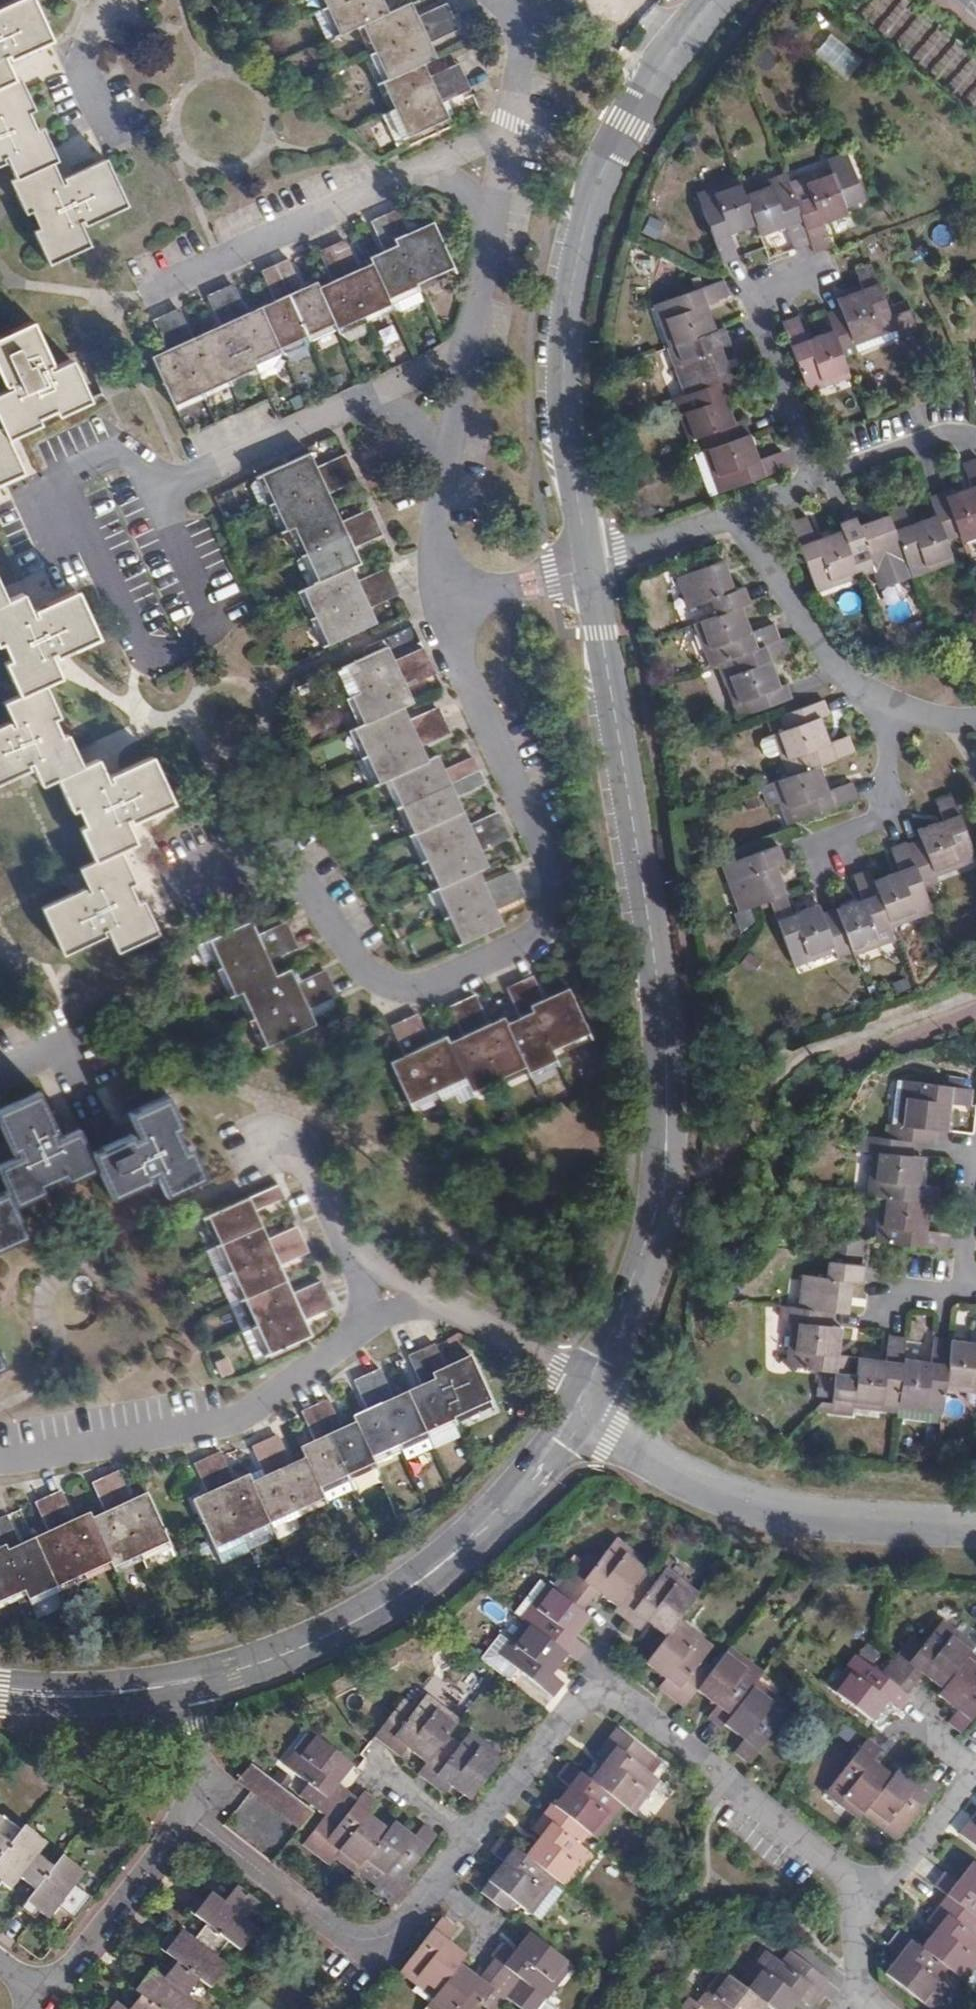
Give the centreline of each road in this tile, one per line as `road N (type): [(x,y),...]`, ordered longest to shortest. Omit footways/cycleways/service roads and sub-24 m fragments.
road 1 (tertiary): [(667,1112),(667,1030),(563,370),(579,244),(609,161),(712,0)]
road 2 (tertiary): [(652,1195),(623,1290),(554,1428),(490,1505),(378,1609)]
road 3 (unclassified): [(593,1418),(746,1503),(836,1520),(975,1529)]
road 4 (tertiary): [(0,1692),(93,1696),(185,1685),(330,1635),(378,1609)]
road 5 (tertiary): [(593,1418),(661,1255),(667,1112)]
road 6 (tertiary): [(378,1609),(502,1527),(593,1418)]
road 7 (unclassified): [(652,1195),(638,1285),(587,1400),(593,1418)]

